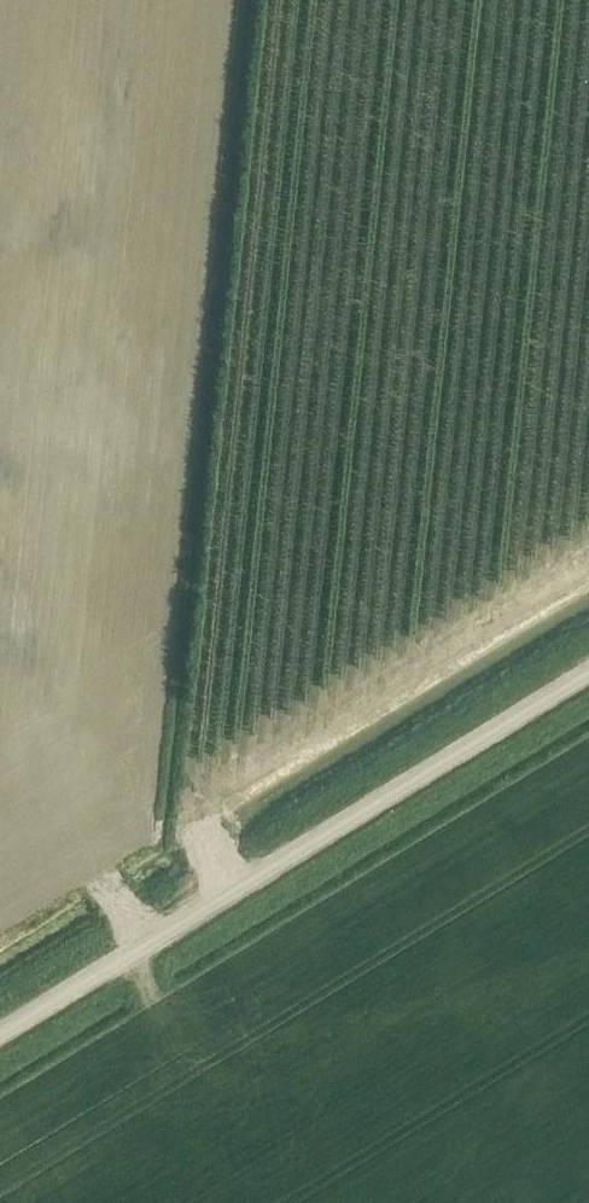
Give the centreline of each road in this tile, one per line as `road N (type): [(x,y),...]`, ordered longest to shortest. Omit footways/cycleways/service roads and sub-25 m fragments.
road 1 (unclassified): [(0,1034),(588,671)]

